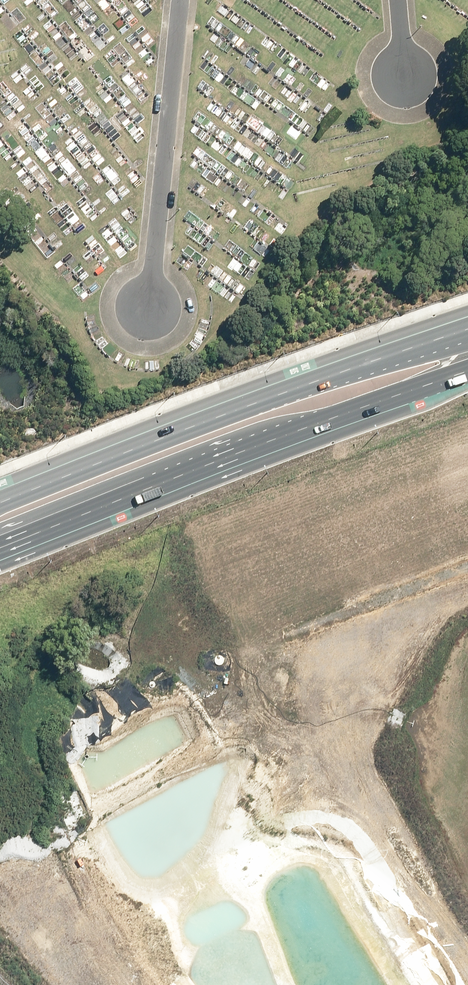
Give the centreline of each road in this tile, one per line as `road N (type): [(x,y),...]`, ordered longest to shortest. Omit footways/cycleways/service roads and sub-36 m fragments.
road 1 (trunk): [(467,367),(0,542)]
road 2 (trunk): [(0,493),(467,325)]
road 3 (unclassified): [(84,984),(36,889),(0,786)]

